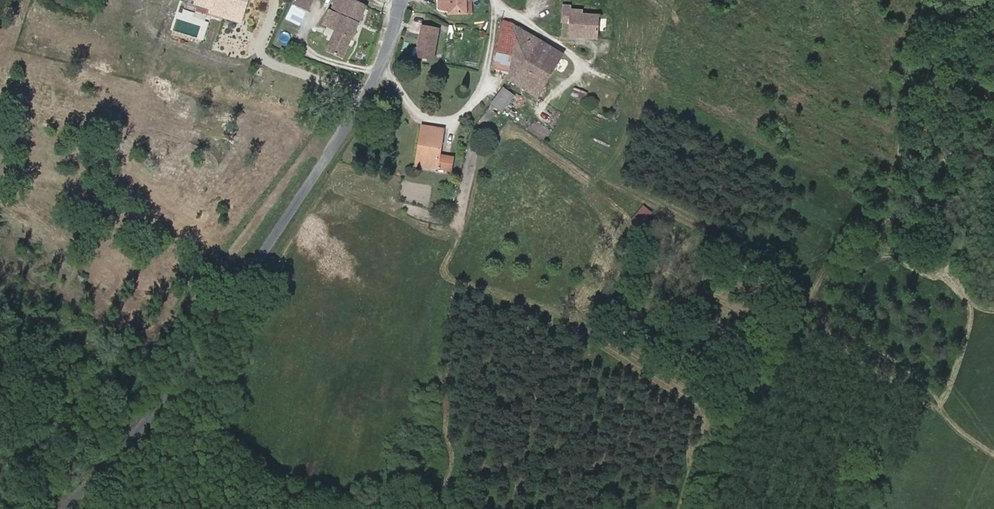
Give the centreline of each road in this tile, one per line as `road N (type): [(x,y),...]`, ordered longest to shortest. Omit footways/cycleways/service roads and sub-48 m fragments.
road 1 (unclassified): [(59,508),(138,424),(226,308),(377,73),(399,0)]
road 2 (residential): [(497,0),(580,63),(541,114)]

